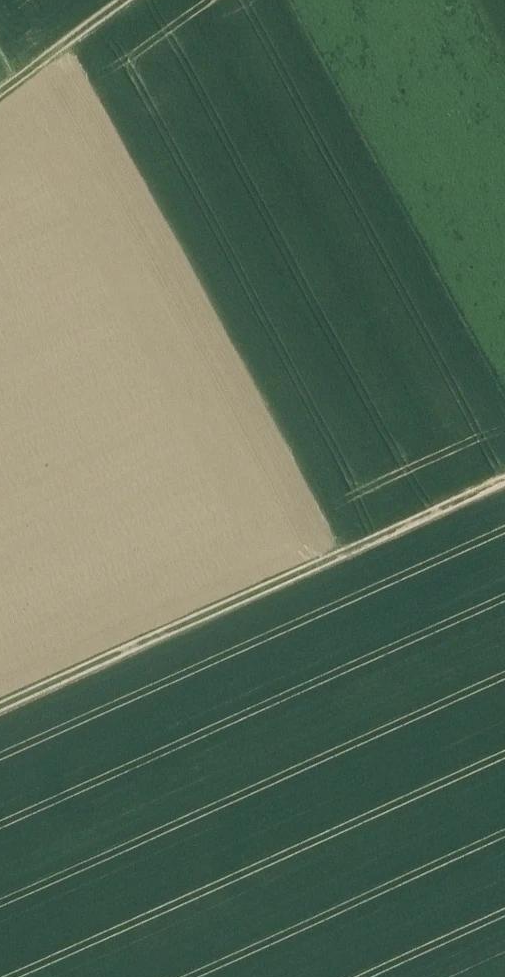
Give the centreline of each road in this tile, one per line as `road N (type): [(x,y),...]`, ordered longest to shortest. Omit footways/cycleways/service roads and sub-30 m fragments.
road 1 (track): [(0,711),(504,489)]
road 2 (track): [(0,99),(134,0)]

